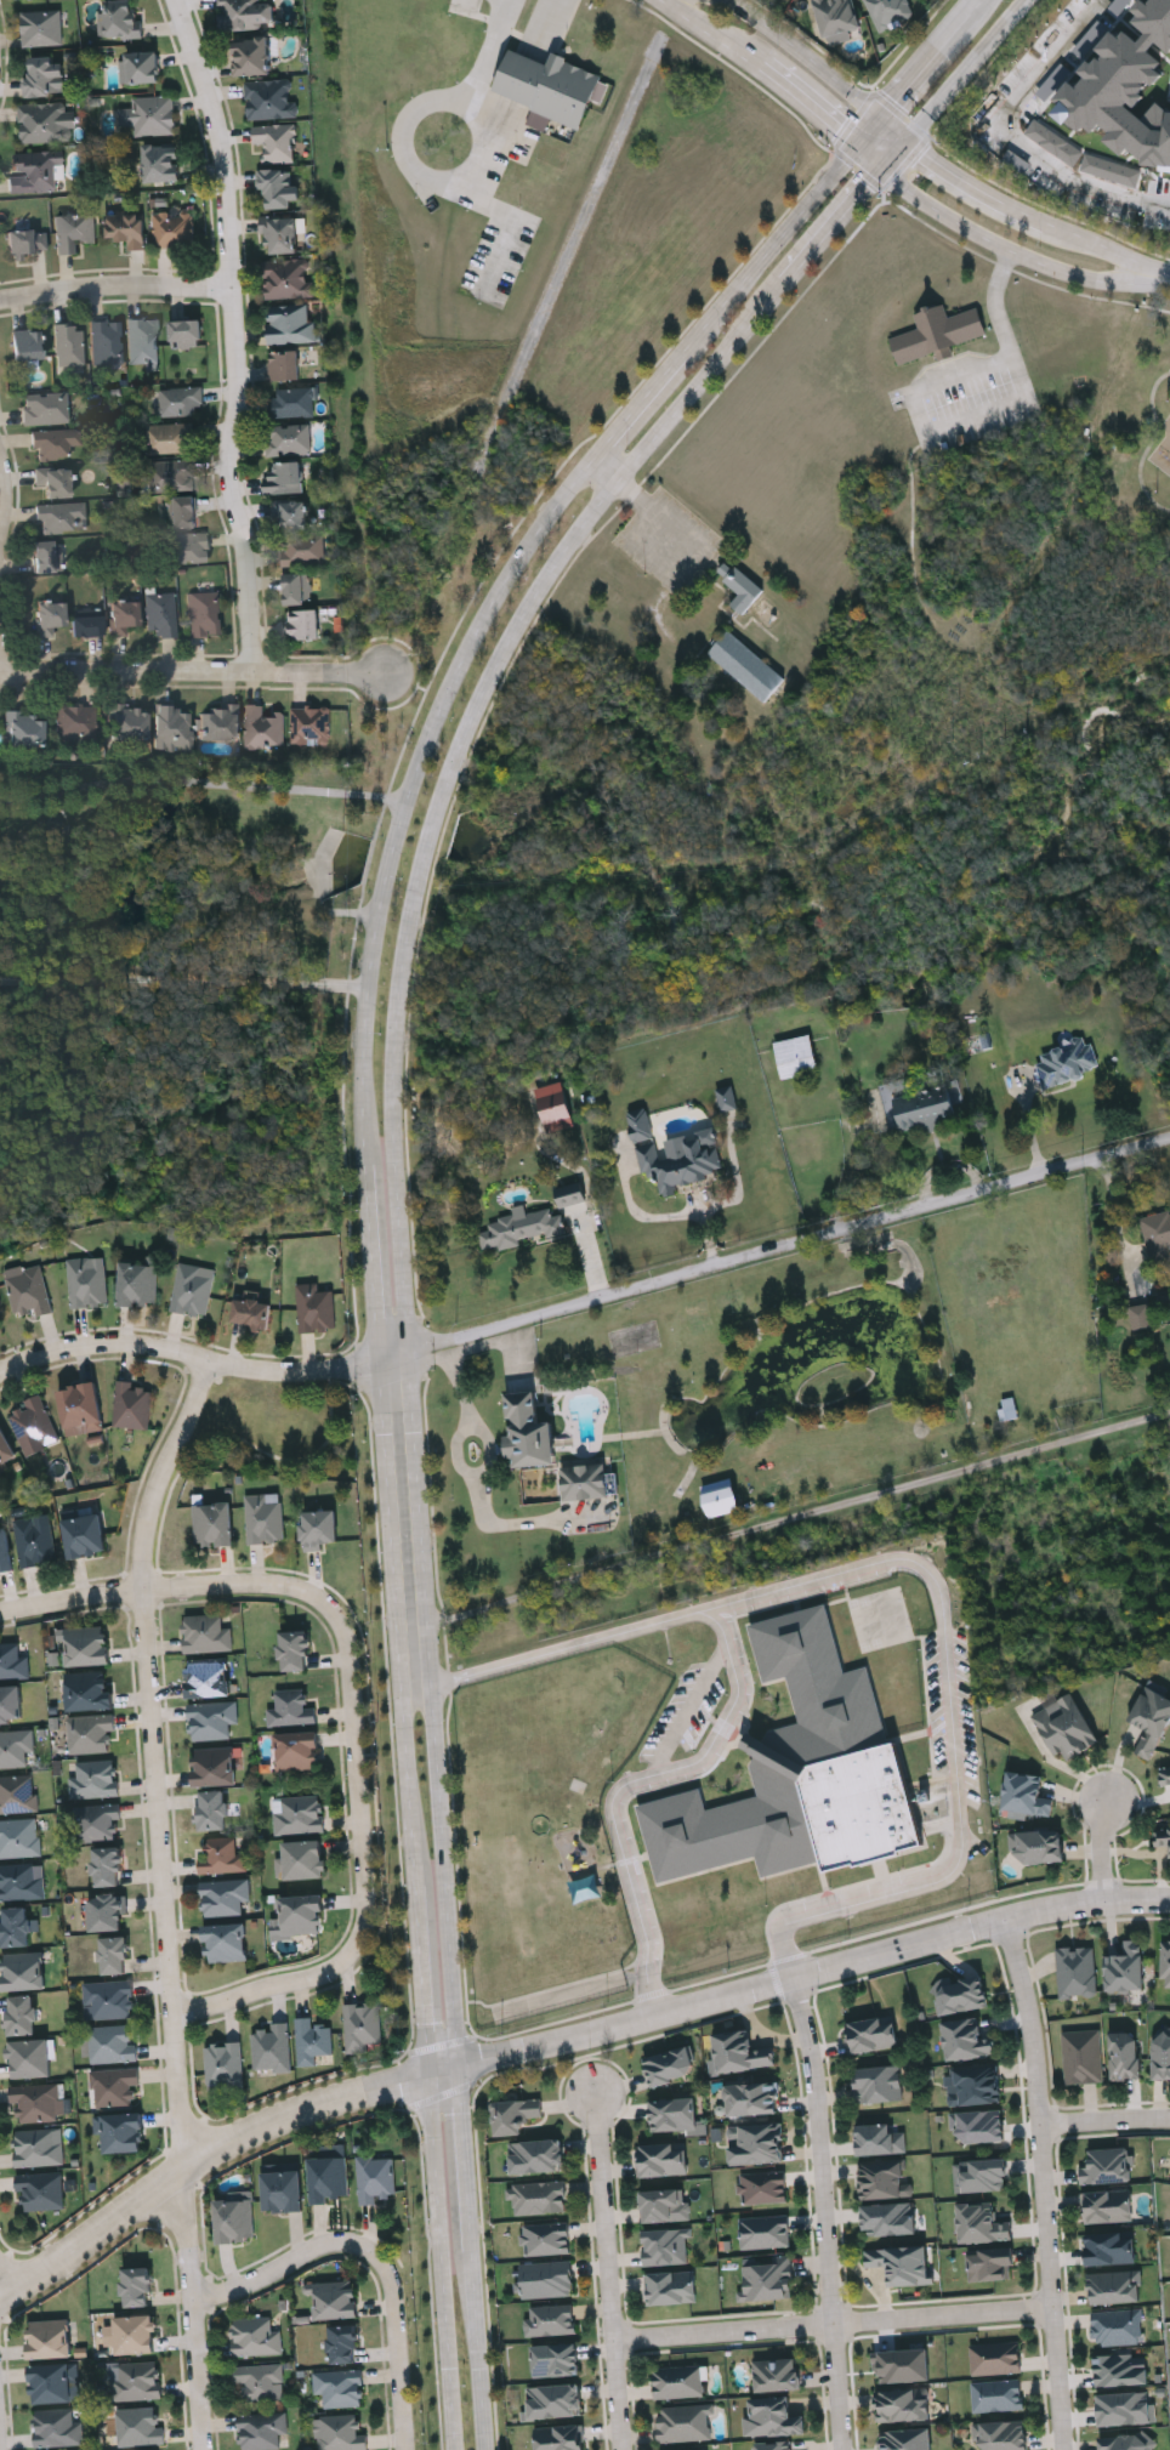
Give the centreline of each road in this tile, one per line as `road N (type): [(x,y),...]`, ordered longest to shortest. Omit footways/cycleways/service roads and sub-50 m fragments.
road 1 (secondary): [(414,1431),(393,1090),(402,966),(442,798),(470,721),(535,596),(621,476),(784,278)]
road 2 (residential): [(208,1362),(161,1487),(142,1584),(191,2159)]
road 3 (residential): [(408,1351),(1169,1140)]
road 4 (secondary): [(596,453),(475,631),(399,800),(368,982),(368,1165)]
road 5 (residential): [(259,671),(252,542),(235,501),(229,451),(243,376),(216,116),(178,0)]
road 6 (secondary): [(456,2065),(414,1431)]
road 7 (residential): [(1067,2449),(1038,2047),(1005,1918)]
road 8 (residential): [(972,1927),(456,2065)]
road 9 (residential): [(793,1980),(817,2080),(844,2449)]
road 10 (residential): [(617,2343),(1055,2309)]
road 11 (residential): [(403,2449),(391,2278),(375,2255),(352,2242),(322,2245),(201,2309)]
road 12 (residential): [(625,2449),(596,2092)]
road 13 (residential): [(325,1601),(350,1639),(368,1904),(359,1946)]
road 14 (secondary): [(863,148),(910,192),(1004,245),(1095,278),(1169,278)]
road 15 (residential): [(0,1615),(142,1584),(288,1584),(325,1601)]
road 16 (secondary): [(385,1433),(408,1762)]
road 17 (residential): [(0,585),(4,647),(19,669),(259,671)]
road 18 (secondary): [(408,1762),(428,2074)]
road 19 (secondary): [(478,2367),(456,2065)]
road 20 (secondary): [(428,2074),(448,2367)]
road 21 (residential): [(191,2159),(256,2127),(456,2065)]
road 22 (residential): [(163,2182),(186,2226),(201,2309),(212,2449)]
road 23 (secondary): [(863,148),(687,349)]
road 24 (residential): [(0,302),(103,286),(234,286)]
road 25 (residential): [(0,2296),(191,2159)]
road 26 (secondary): [(908,141),(778,32),(727,0)]
road 27 (residential): [(208,1362),(149,1342),(95,1341),(0,1373)]
road 28 (residential): [(1169,1896),(1030,1911),(972,1927)]
road 29 (residential): [(359,1946),(324,1973),(175,2017)]
road 30 (secondary): [(368,1165),(380,1359)]
road 31 (secondary): [(908,141),(1023,0)]
road 32 (residential): [(208,1362),(286,1370),(380,1359)]
road 33 (secondary): [(1047,224),(967,187),(908,141)]
road 34 (secondary): [(784,278),(884,167)]
road 35 (secondary): [(687,349),(596,453)]
road 36 (residential): [(259,671),(397,673)]
road 37 (secondary): [(1169,278),(1047,224)]
road 38 (secondary): [(971,16),(886,118)]
road 39 (secondary): [(766,63),(863,148)]
road 40 (residential): [(1041,2120),(1169,2116)]

